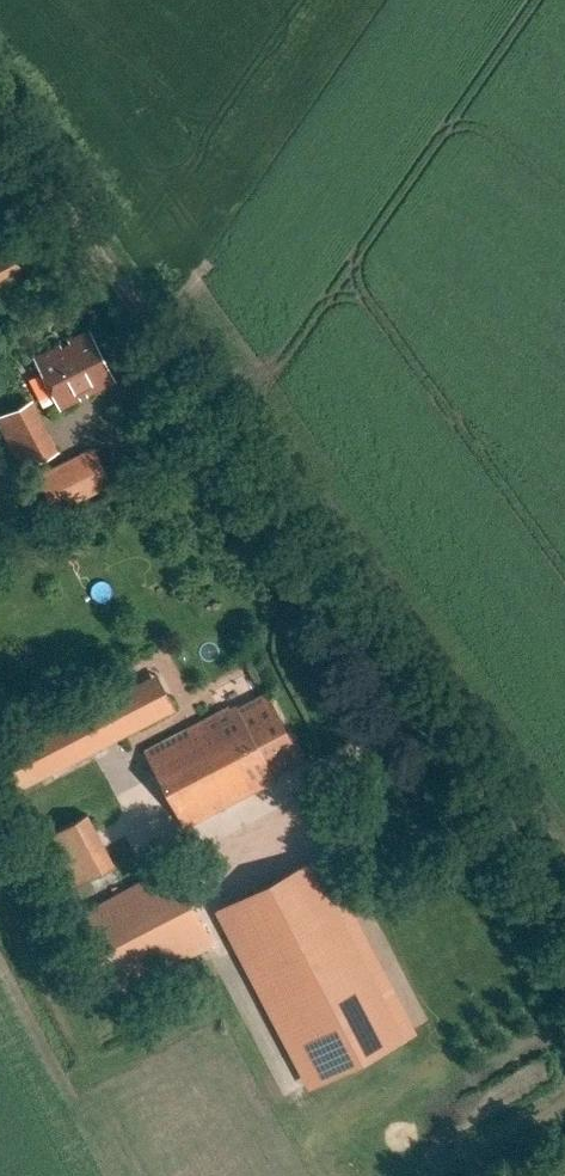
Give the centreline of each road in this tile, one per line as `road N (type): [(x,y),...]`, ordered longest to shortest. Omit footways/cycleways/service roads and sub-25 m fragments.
road 1 (unclassified): [(564,904),(0,121)]

